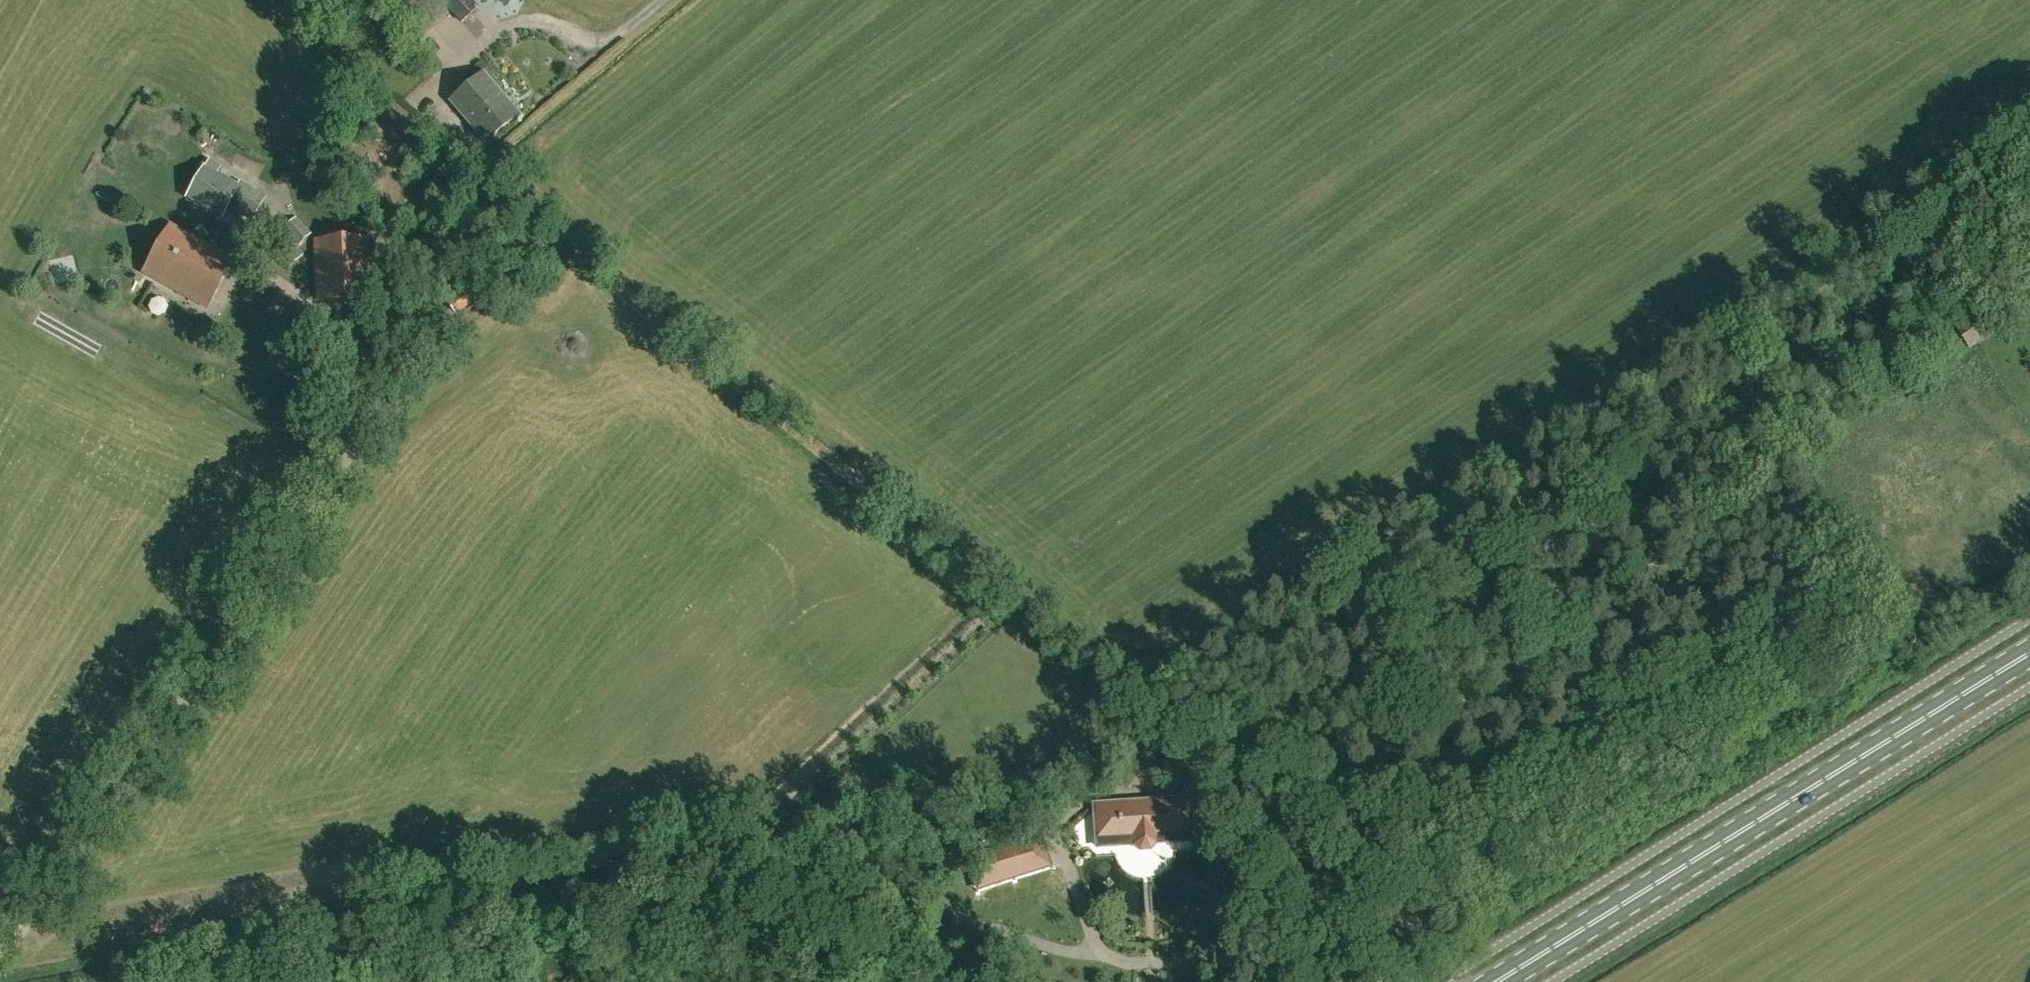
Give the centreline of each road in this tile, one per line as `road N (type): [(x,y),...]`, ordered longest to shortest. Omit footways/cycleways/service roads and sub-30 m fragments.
road 1 (residential): [(0,945),(67,871),(353,447),(335,344),(291,319)]
road 2 (secondary): [(1499,981),(2029,656)]

